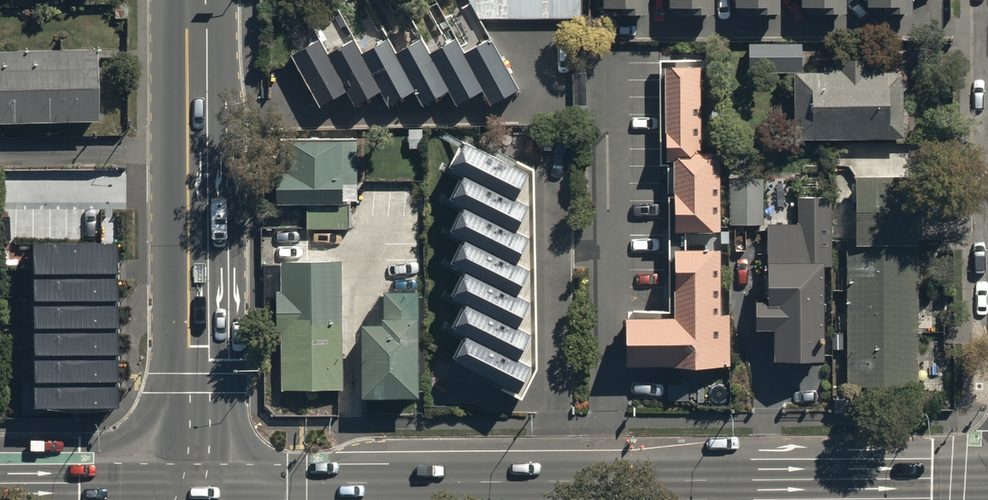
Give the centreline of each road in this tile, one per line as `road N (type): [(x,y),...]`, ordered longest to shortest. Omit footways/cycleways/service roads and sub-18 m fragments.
road 1 (primary): [(196,492),(987,489)]
road 2 (primary): [(199,0),(196,382)]
road 3 (primary): [(0,445),(114,442),(165,417),(196,382)]
road 4 (primary): [(0,494),(196,492)]

